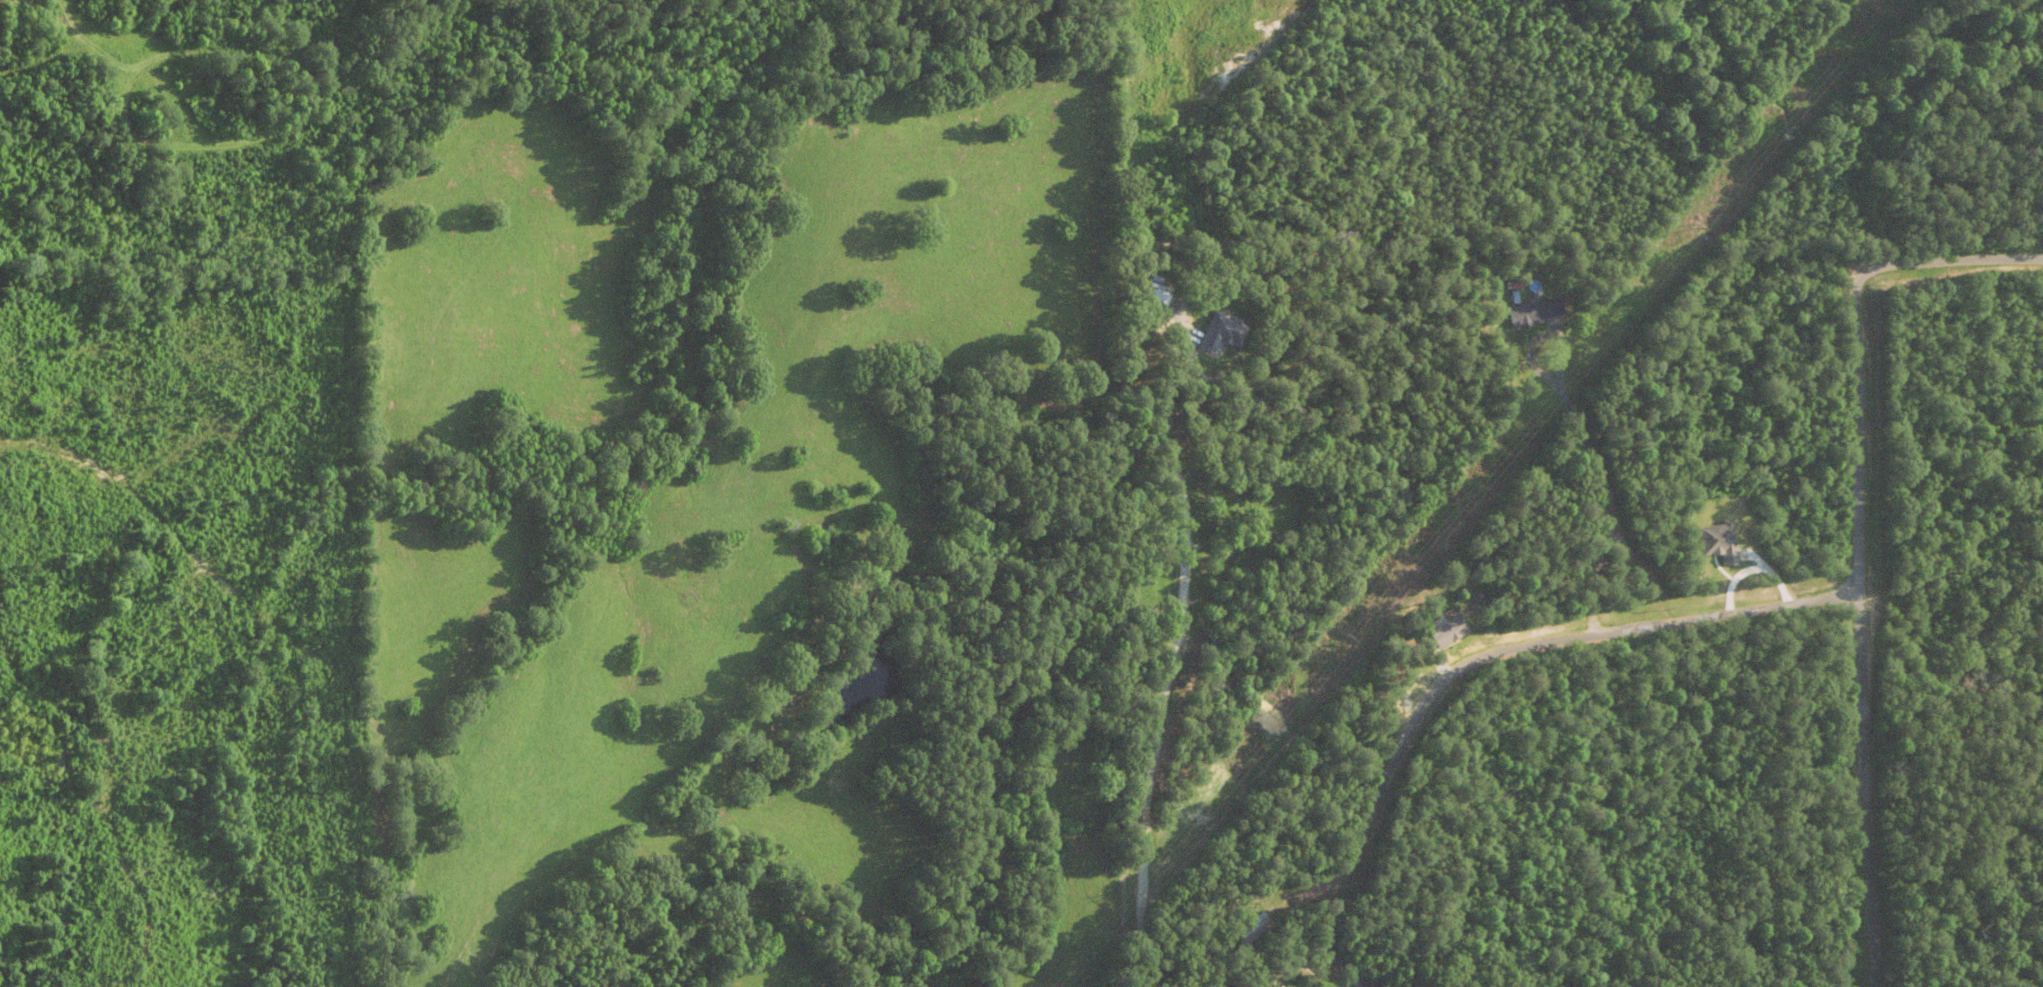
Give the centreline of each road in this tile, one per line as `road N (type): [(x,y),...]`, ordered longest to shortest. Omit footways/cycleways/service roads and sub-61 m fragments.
road 1 (residential): [(1873,986),(1853,287),(1883,266),(2042,259)]
road 2 (residential): [(1862,595),(1657,623),(1462,666),(1406,725),(1339,872),(1308,896)]

